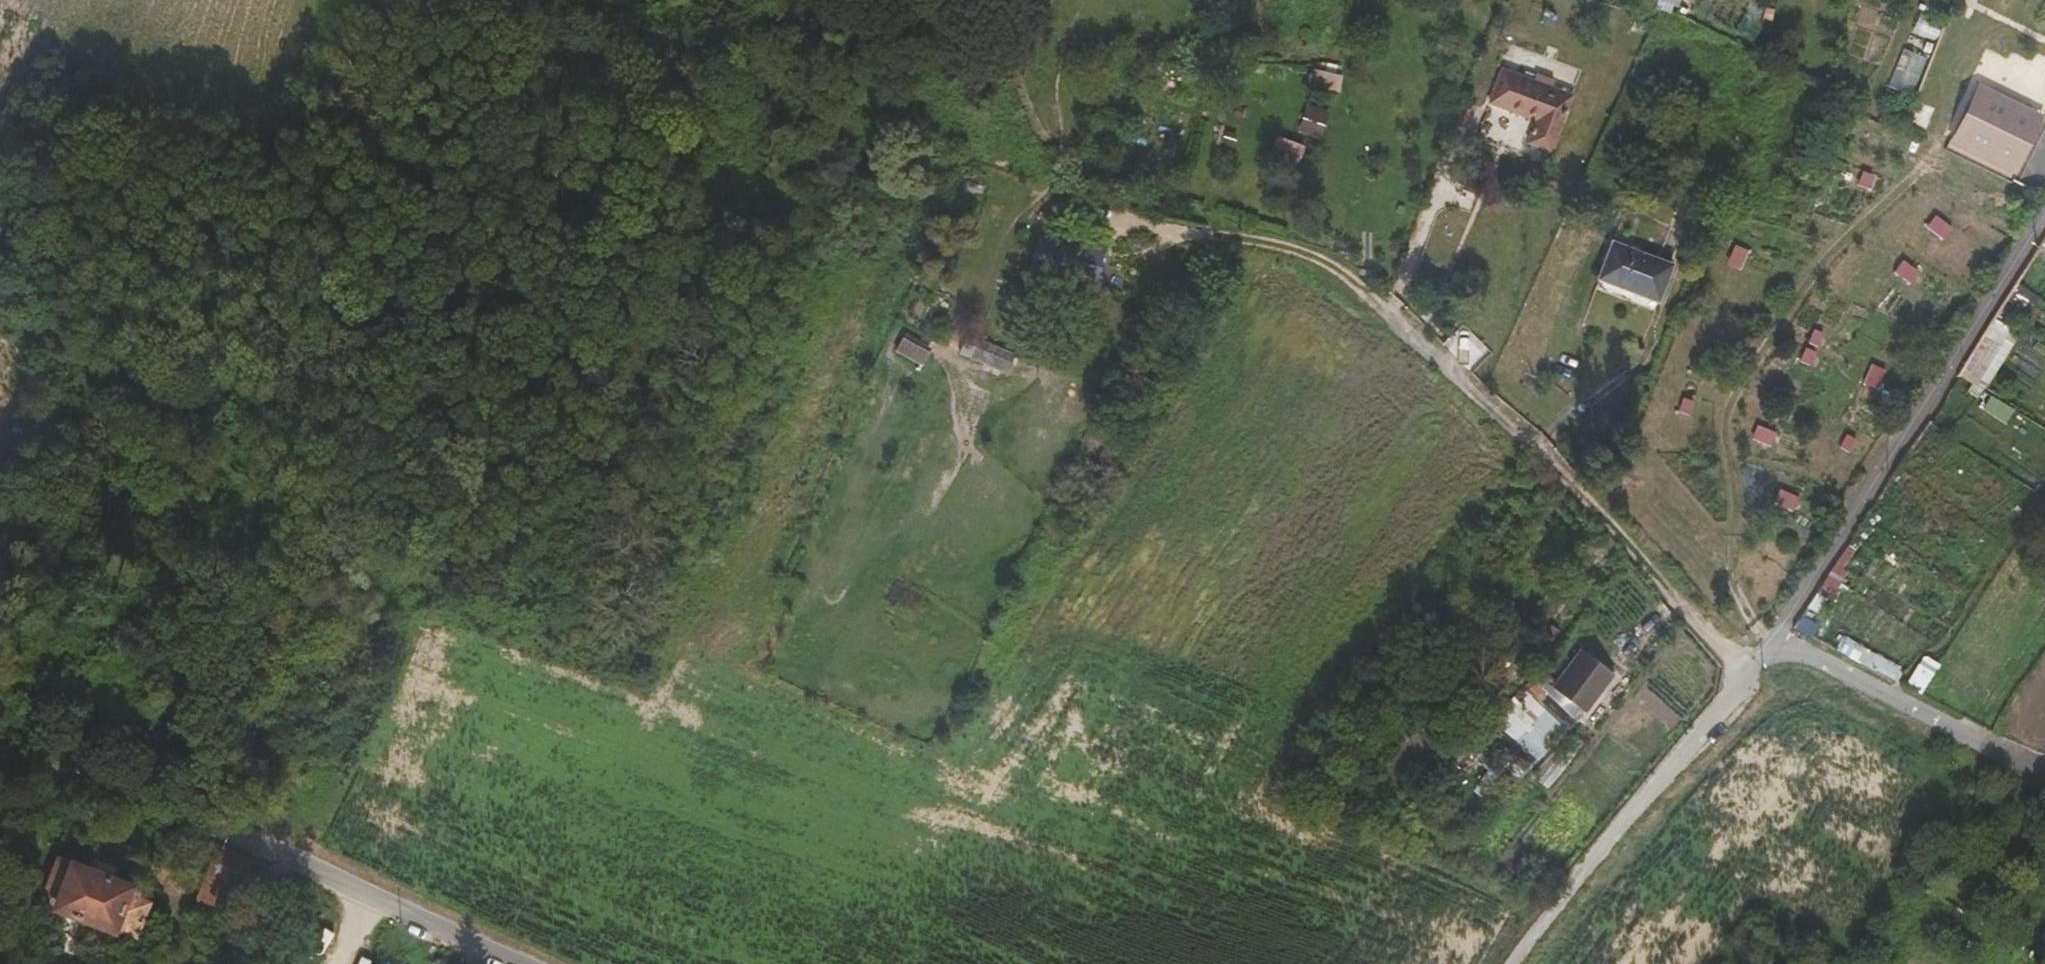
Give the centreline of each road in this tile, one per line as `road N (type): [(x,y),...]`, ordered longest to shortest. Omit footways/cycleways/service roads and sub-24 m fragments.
road 1 (track): [(1754,672),(1480,386),(1349,275),(1310,257),(1213,234)]
road 2 (residential): [(0,758),(235,839),(521,963)]
road 3 (residential): [(2044,228),(1780,641)]
road 4 (residential): [(1780,641),(1518,963)]
road 5 (residential): [(2044,779),(1780,641)]

